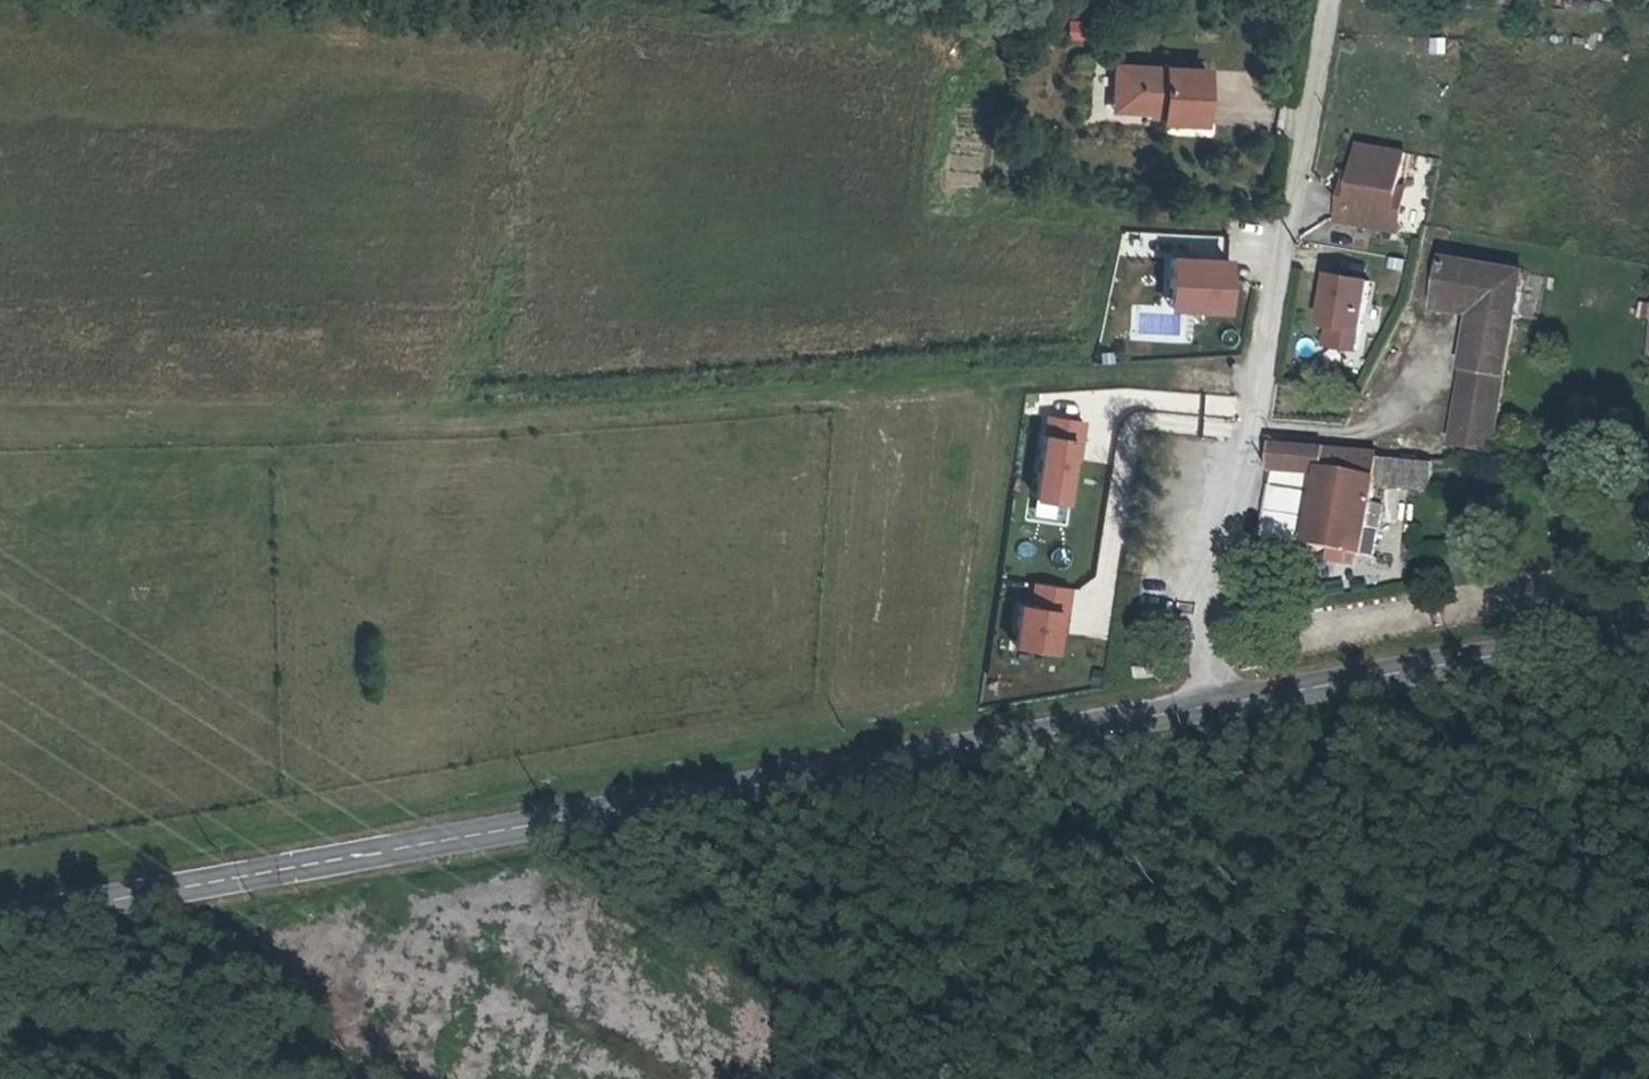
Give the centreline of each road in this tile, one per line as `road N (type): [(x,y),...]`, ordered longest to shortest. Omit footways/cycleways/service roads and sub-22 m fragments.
road 1 (tertiary): [(0,919),(1648,629)]
road 2 (track): [(1257,372),(430,427),(0,432)]

